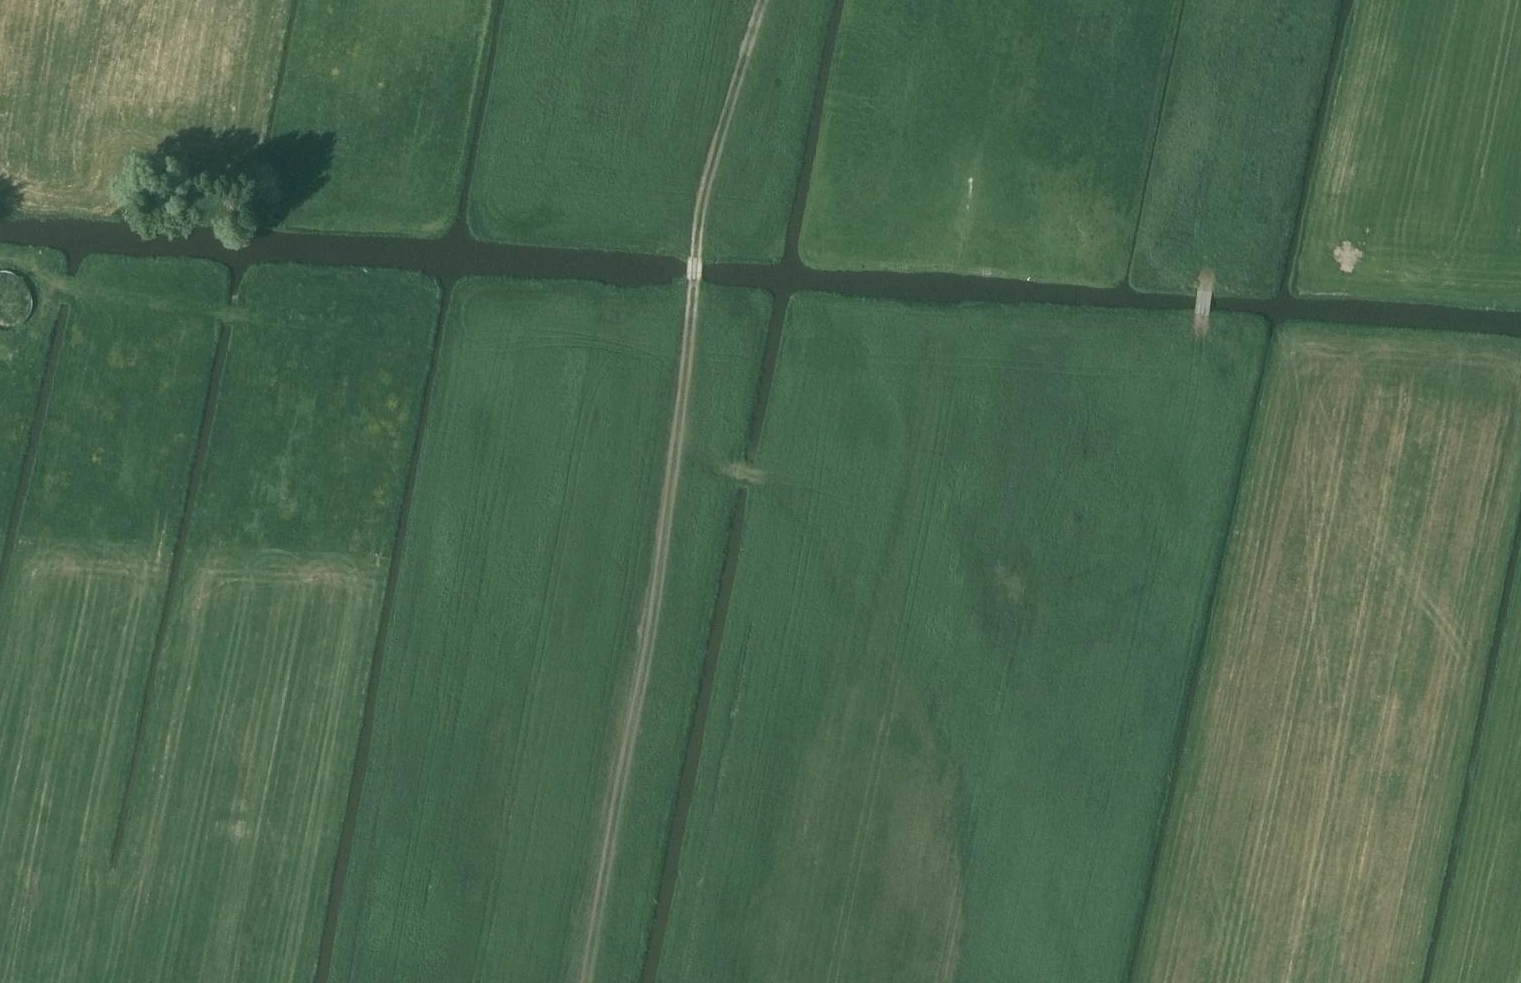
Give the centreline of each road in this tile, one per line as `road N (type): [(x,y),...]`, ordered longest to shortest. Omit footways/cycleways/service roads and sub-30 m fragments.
road 1 (track): [(761,0),(703,202),(690,436),(594,982)]

